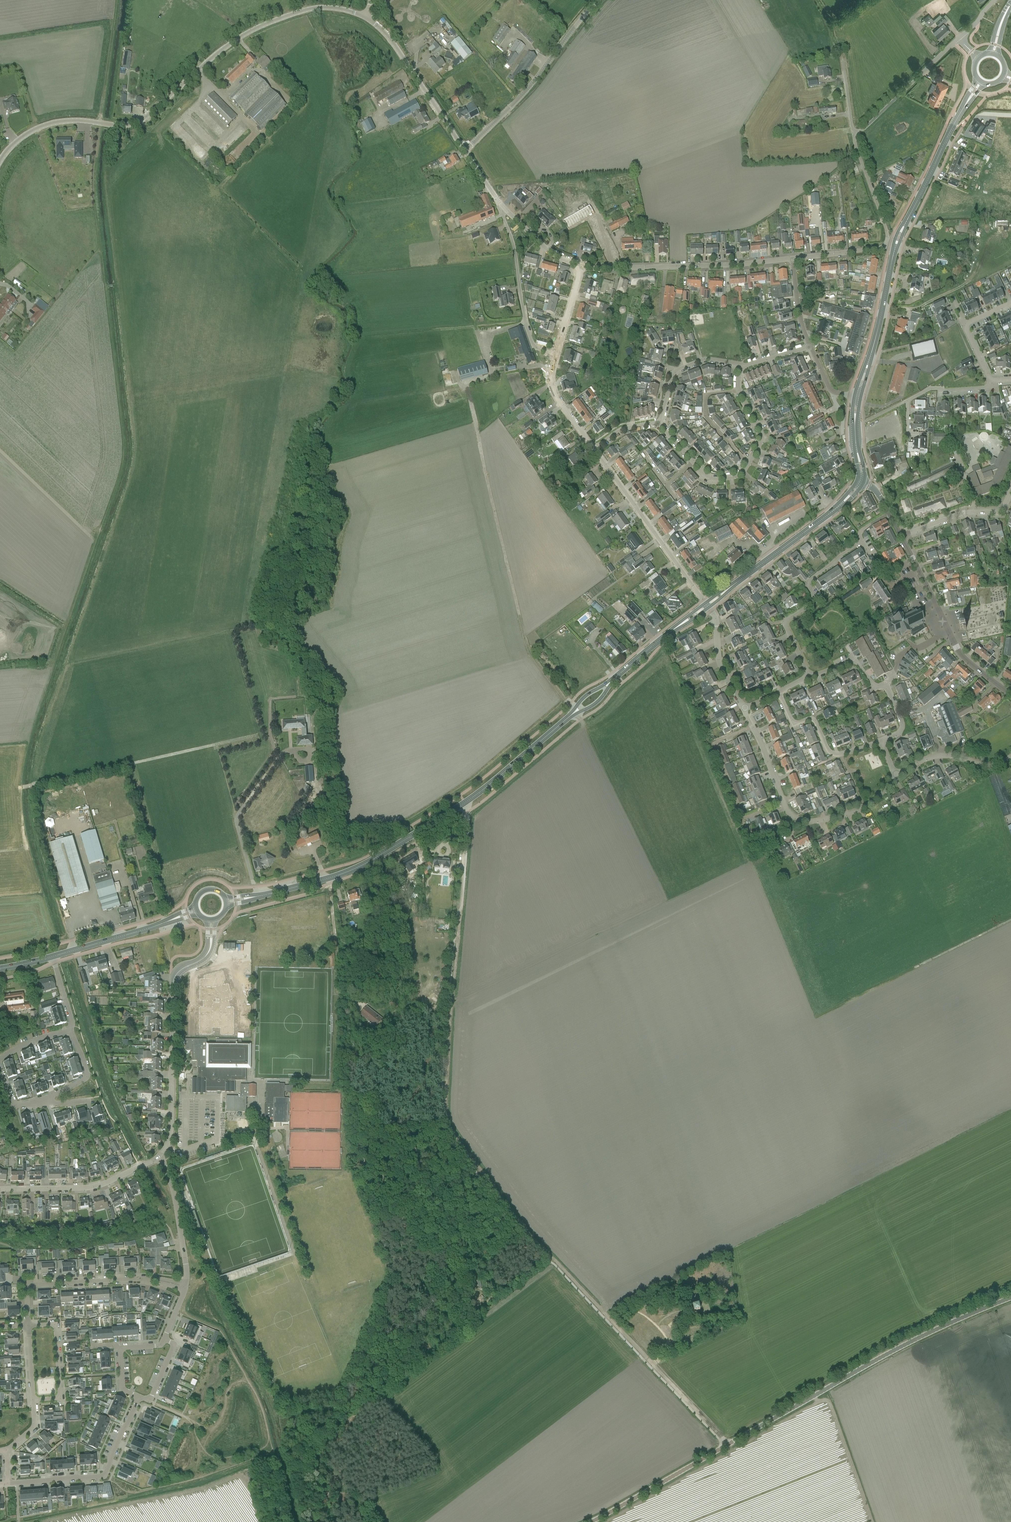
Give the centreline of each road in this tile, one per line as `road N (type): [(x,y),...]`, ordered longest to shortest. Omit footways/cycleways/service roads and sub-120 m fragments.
road 1 (track): [(552,1262),(442,1116),(467,813)]
road 2 (unclassified): [(591,1521),(912,1341),(1010,1298)]
road 3 (primary): [(253,897),(351,871),(428,830),(575,713)]
road 4 (unclassified): [(111,122),(141,120),(229,43),(271,21),(318,7),(364,16)]
road 5 (track): [(725,1446),(552,1262)]
road 6 (unclassified): [(158,1156),(171,1128),(173,979),(206,955),(211,942)]
road 7 (residential): [(738,366),(738,391),(761,434),(742,472),(708,476),(657,422)]
road 8 (residential): [(809,677),(786,621),(812,603),(809,581),(889,513)]
road 9 (unclassified): [(463,151),(530,90),(596,0)]
road 10 (unclassified): [(28,1327),(32,1285),(153,1281),(185,1288)]
road 11 (tertiary): [(1010,692),(956,648),(901,536)]
road 12 (residential): [(705,603),(593,448)]
road 13 (residential): [(138,1397),(104,1476),(8,1483)]
road 14 (residential): [(616,267),(793,259)]
road 15 (residential): [(558,353),(540,352),(526,330),(503,207)]
road 16 (unclassified): [(463,151),(405,58),(364,16)]
road 17 (residential): [(158,1156),(99,1185),(0,1189)]
road 18 (primary): [(904,226),(968,100)]
road 19 (unclassified): [(854,138),(954,42)]
road 20 (primary): [(731,587),(841,505)]
road 21 (residential): [(990,381),(987,388),(931,388),(907,402),(907,436),(918,436)]
road 22 (residential): [(158,1156),(174,1194),(185,1288)]
road 23 (residential): [(801,822),(788,813),(743,709)]
road 24 (residential): [(901,536),(964,513),(998,512),(1010,490)]
road 25 (residential): [(33,1401),(60,1396),(57,1330),(28,1327)]
road 26 (residential): [(897,777),(935,756),(984,765),(1010,756)]

